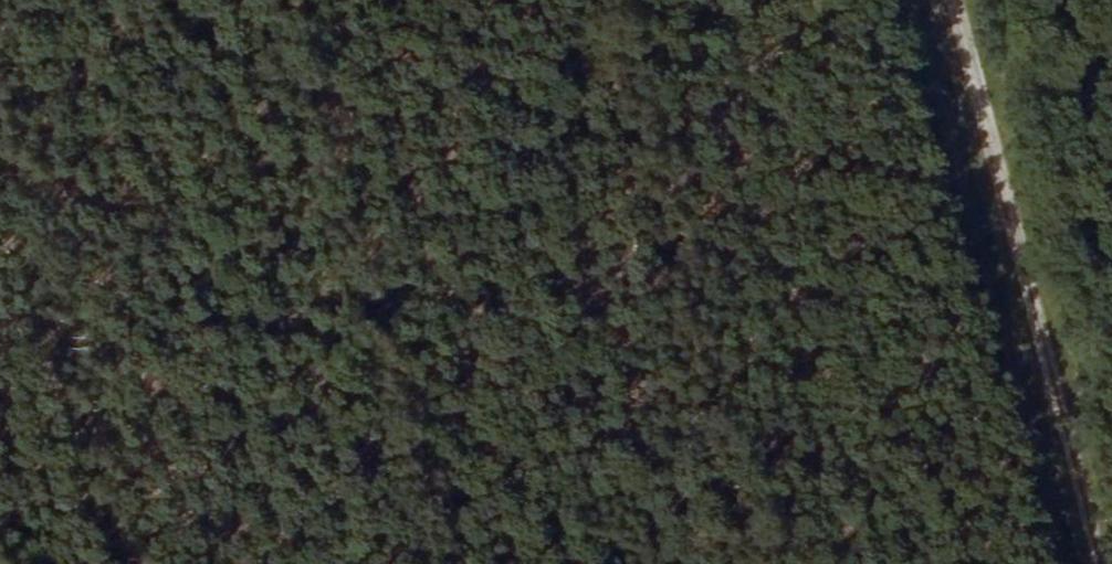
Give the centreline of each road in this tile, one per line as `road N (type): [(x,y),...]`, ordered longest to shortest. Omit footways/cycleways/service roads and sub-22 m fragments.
road 1 (track): [(1103,563),(952,0)]

